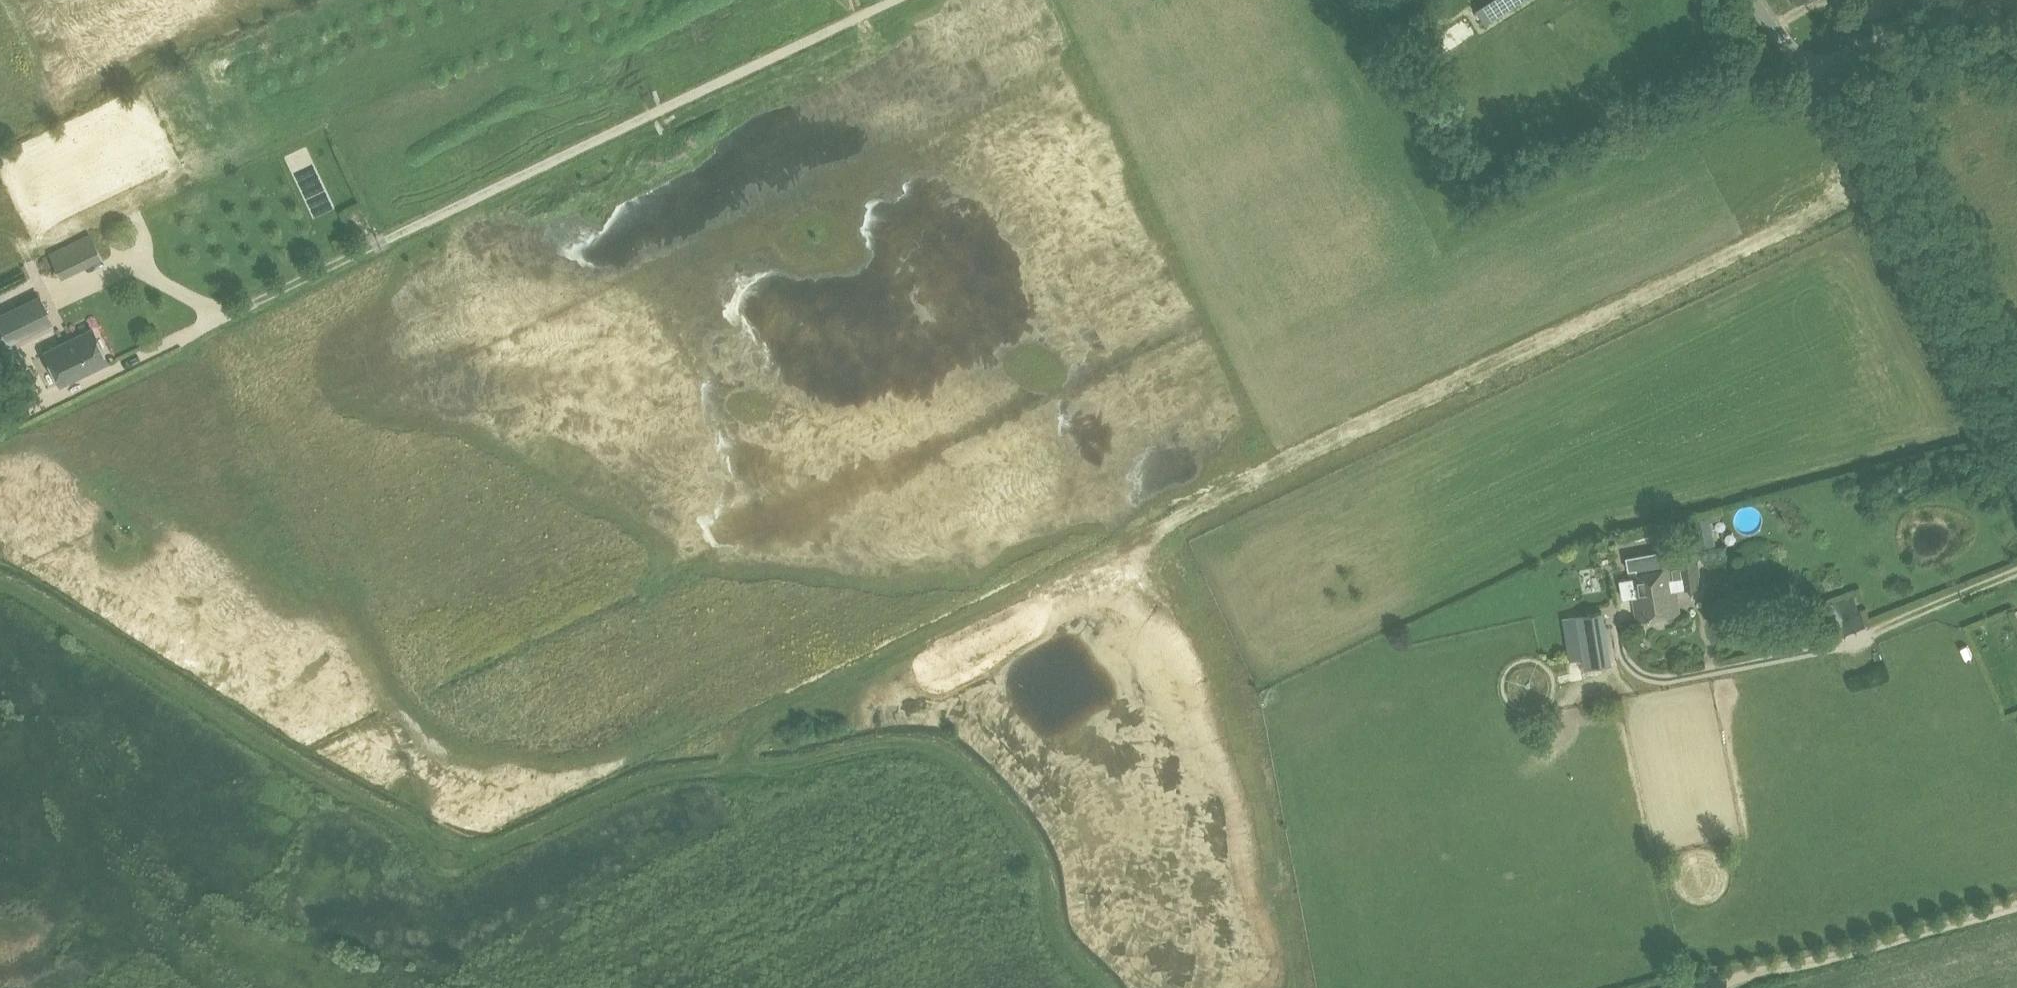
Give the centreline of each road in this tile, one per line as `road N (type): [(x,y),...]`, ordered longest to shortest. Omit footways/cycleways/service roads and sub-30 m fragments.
road 1 (track): [(1874,185),(952,625),(766,722),(723,765),(648,780),(457,867),(436,858),(409,824),(0,582)]
road 2 (tertiary): [(2016,473),(1864,165),(1804,70)]
road 3 (unclassified): [(1804,70),(1916,27),(2016,0)]

